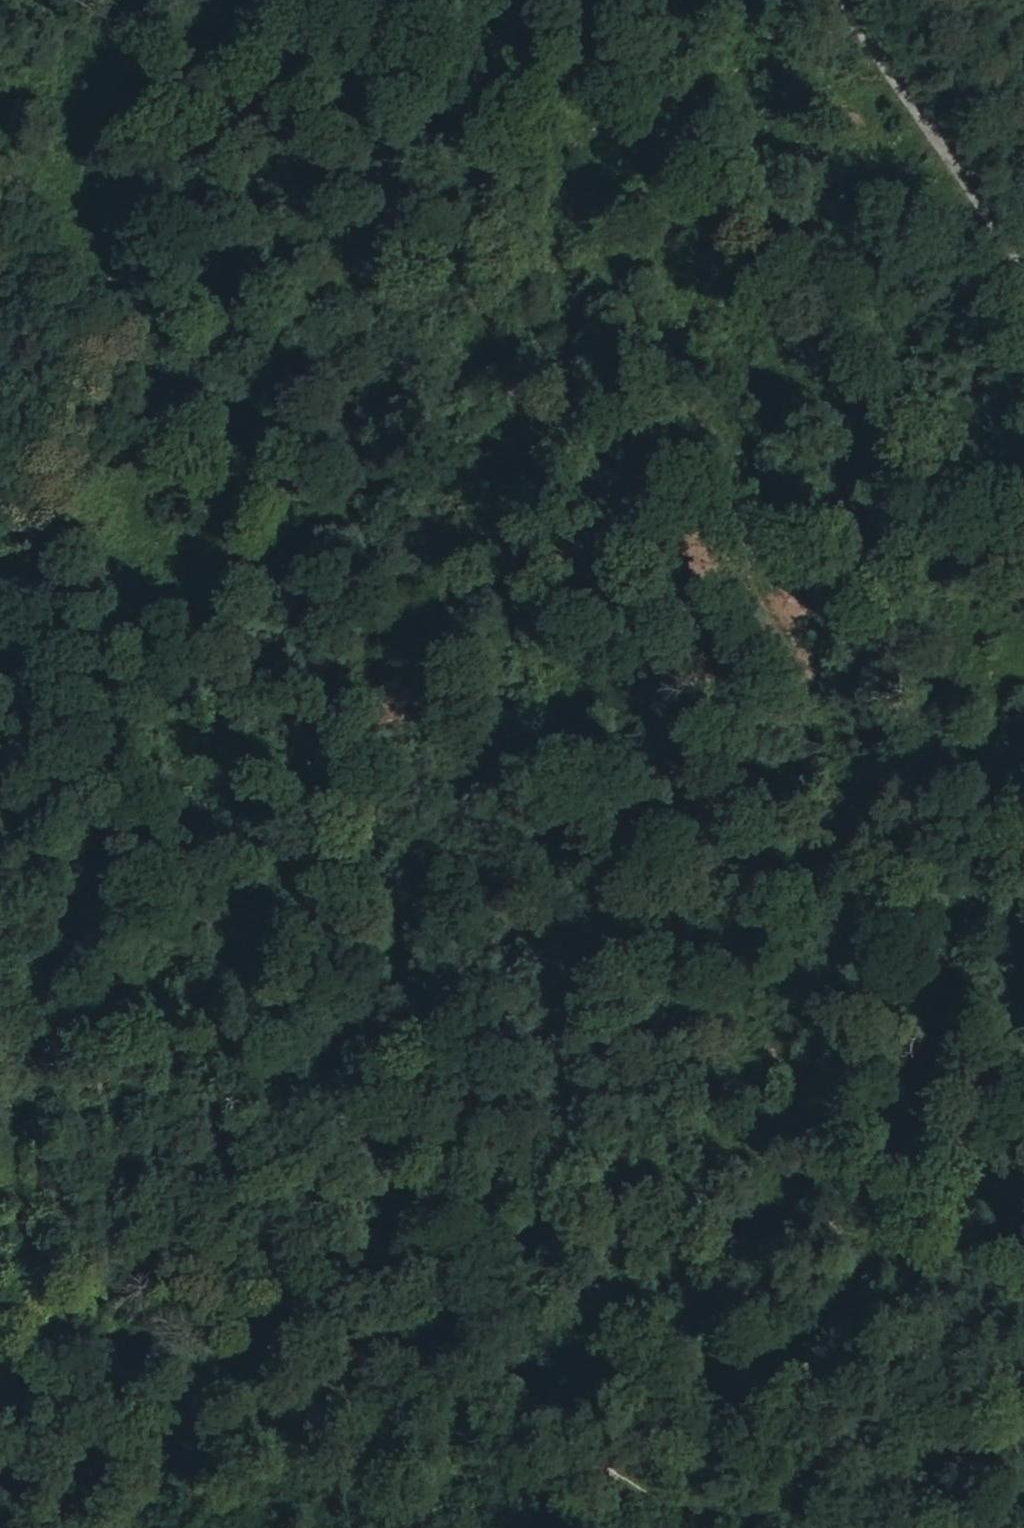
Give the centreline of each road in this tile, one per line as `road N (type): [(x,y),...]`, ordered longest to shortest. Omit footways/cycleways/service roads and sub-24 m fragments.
road 1 (track): [(839,0),(1023,271)]

